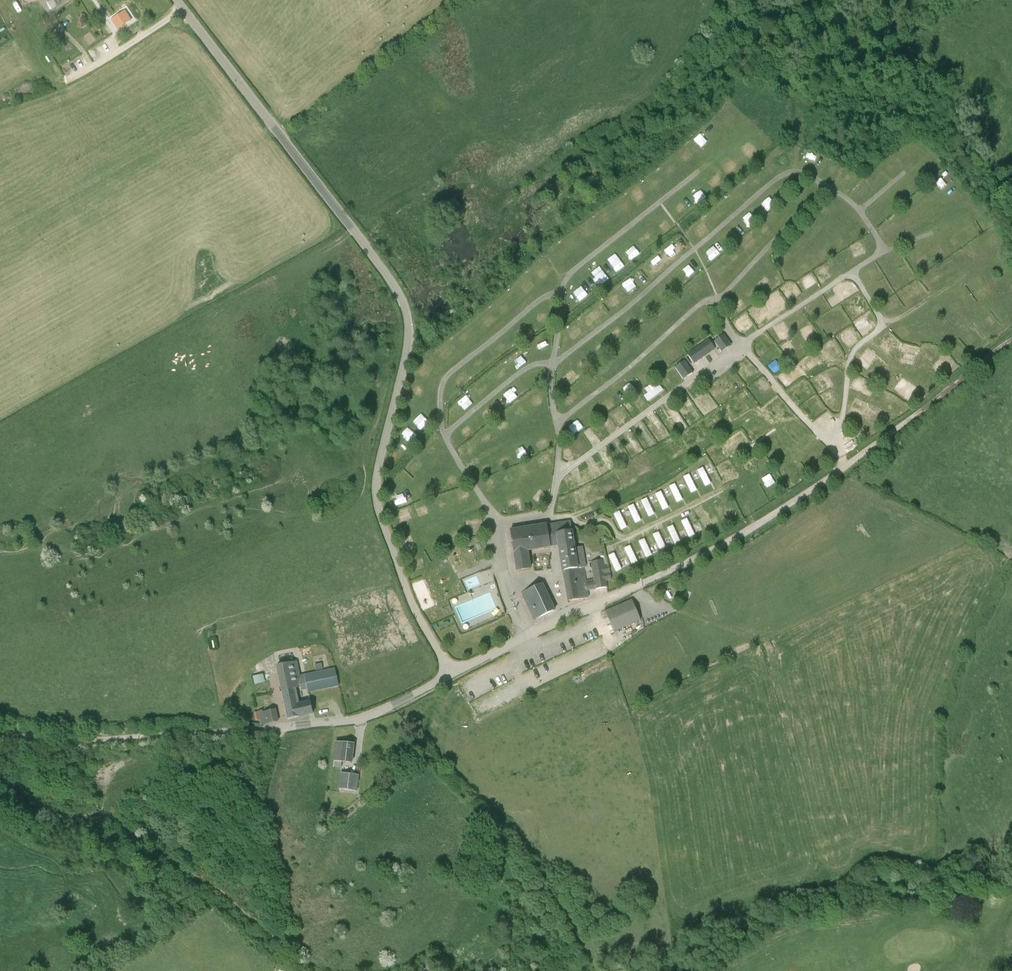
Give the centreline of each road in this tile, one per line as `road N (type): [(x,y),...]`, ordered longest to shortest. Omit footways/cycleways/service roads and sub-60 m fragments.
road 1 (unclassified): [(452,674),(412,606),(377,503),(409,341),(405,308),(175,0)]
road 2 (track): [(1011,340),(777,511),(642,582)]
road 3 (track): [(225,732),(60,741),(0,733)]
road 4 (unclassified): [(452,674),(642,582)]
road 5 (unclassified): [(285,727),(355,719),(452,674)]

